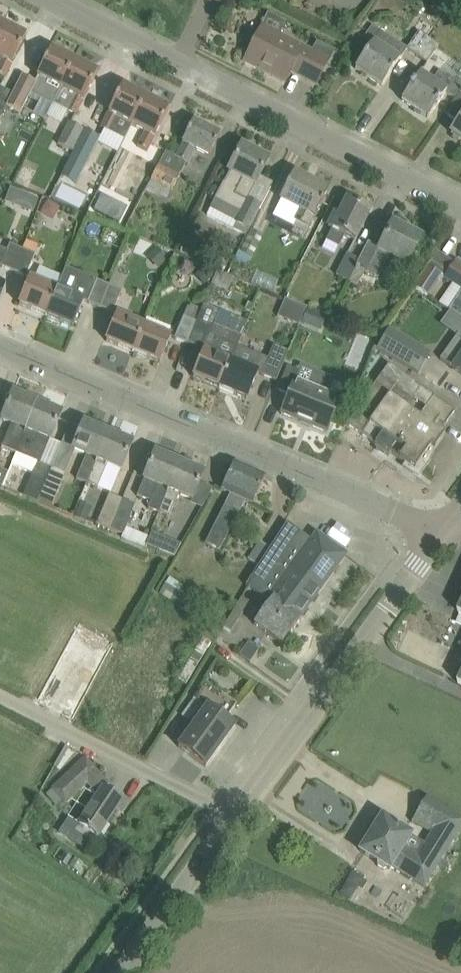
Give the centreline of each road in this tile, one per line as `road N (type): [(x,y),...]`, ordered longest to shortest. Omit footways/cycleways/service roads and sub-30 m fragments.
road 1 (residential): [(443,528),(0,341)]
road 2 (unclassified): [(239,813),(443,528)]
road 3 (residential): [(460,209),(182,61)]
road 4 (residential): [(239,813),(0,693)]
road 5 (unclassified): [(122,972),(239,813)]
road 6 (residential): [(182,61),(55,0)]

